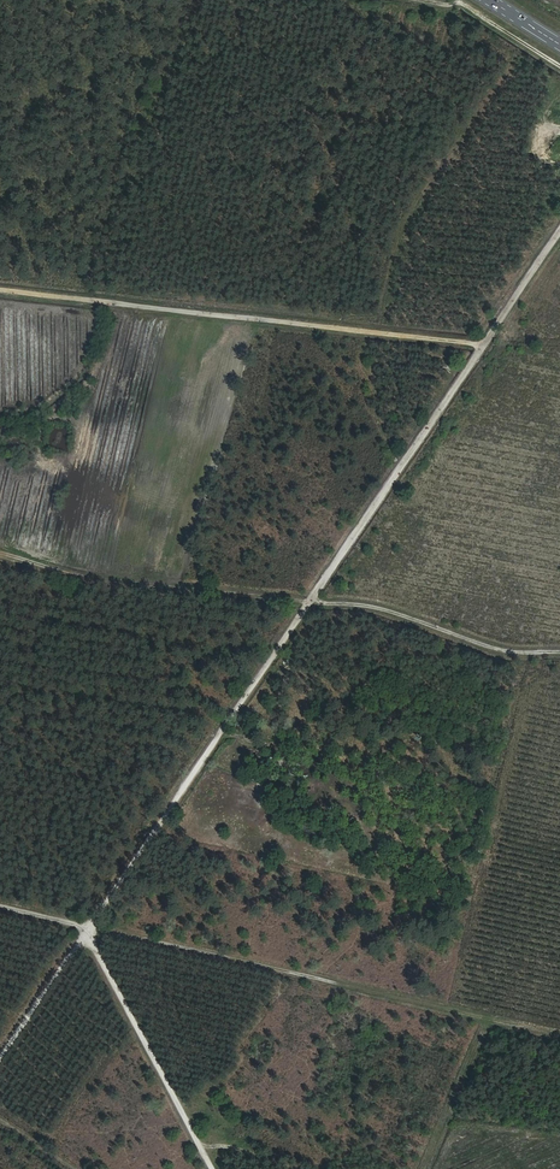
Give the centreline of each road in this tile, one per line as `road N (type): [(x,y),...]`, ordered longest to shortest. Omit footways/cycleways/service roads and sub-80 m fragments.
road 1 (track): [(559,231),(312,602),(99,578),(0,552)]
road 2 (track): [(559,651),(494,648),(408,616),(312,602),(88,930)]
road 3 (track): [(0,291),(485,345)]
road 4 (track): [(559,1036),(88,930)]
road 5 (track): [(88,930),(214,1168)]
road 6 (track): [(559,66),(463,4),(415,0)]
road 7 (track): [(487,1019),(428,1168)]
road 8 (track): [(0,1061),(88,930)]

